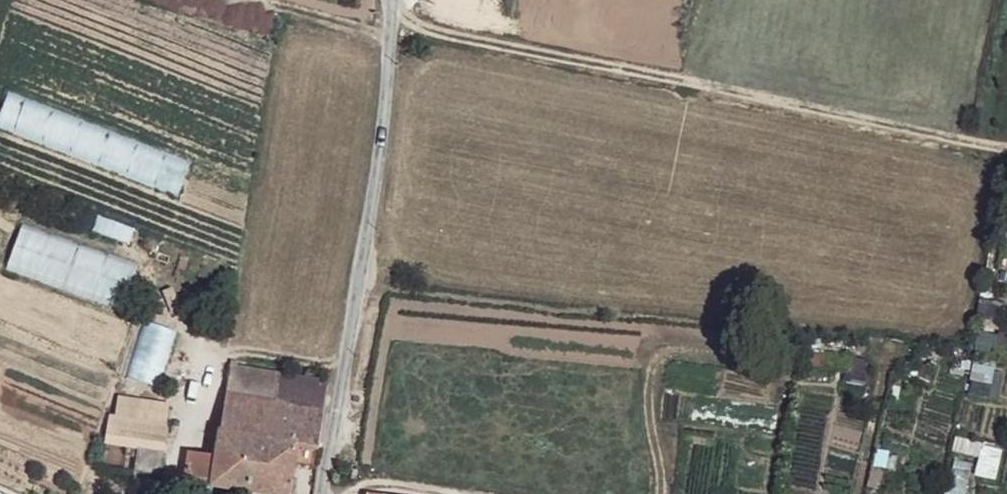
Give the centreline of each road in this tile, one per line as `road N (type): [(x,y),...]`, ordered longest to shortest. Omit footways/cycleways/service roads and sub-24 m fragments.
road 1 (track): [(394,0),(413,29),(1006,150)]
road 2 (unclassified): [(383,0),(350,334),(320,493)]

